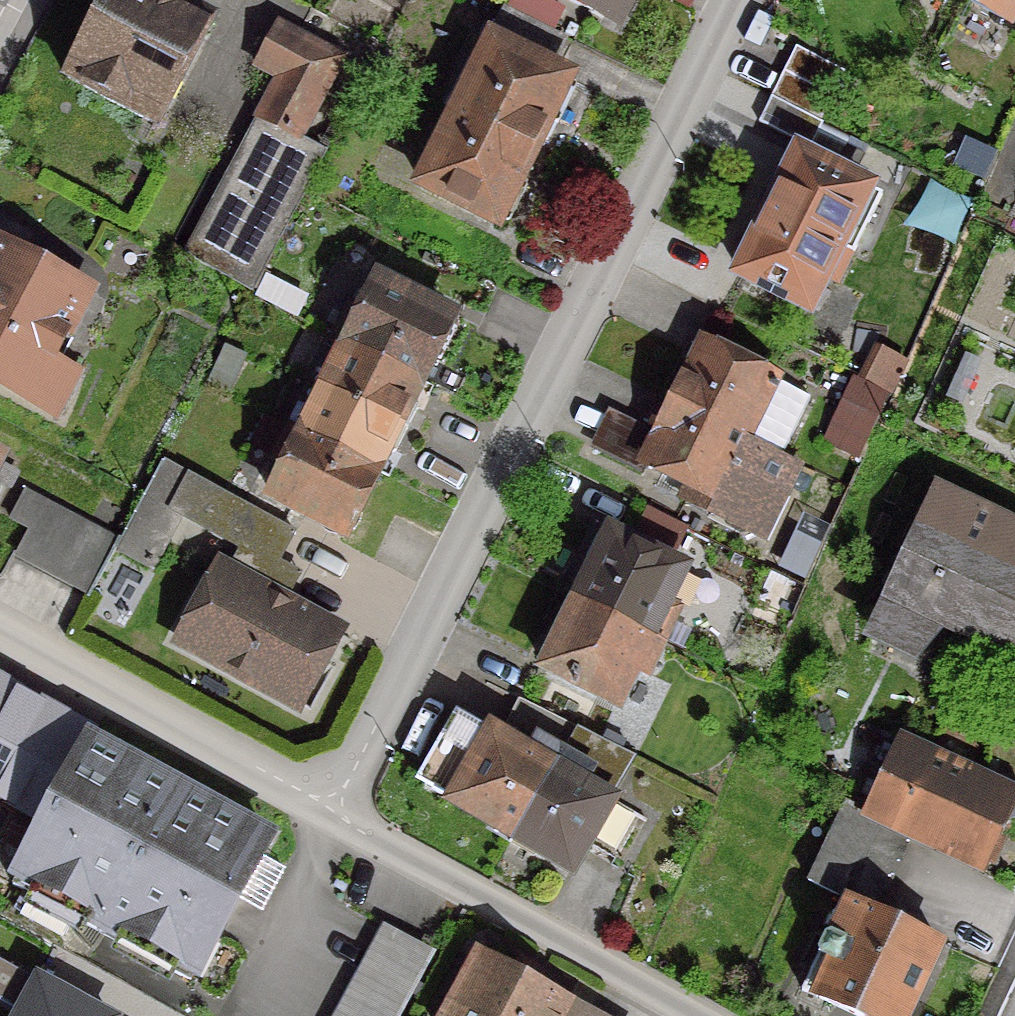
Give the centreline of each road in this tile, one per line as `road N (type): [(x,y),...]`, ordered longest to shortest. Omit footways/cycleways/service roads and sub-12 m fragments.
road 1 (residential): [(735,0),(328,814)]
road 2 (residential): [(704,1015),(328,814)]
road 3 (residential): [(328,814),(0,635)]

